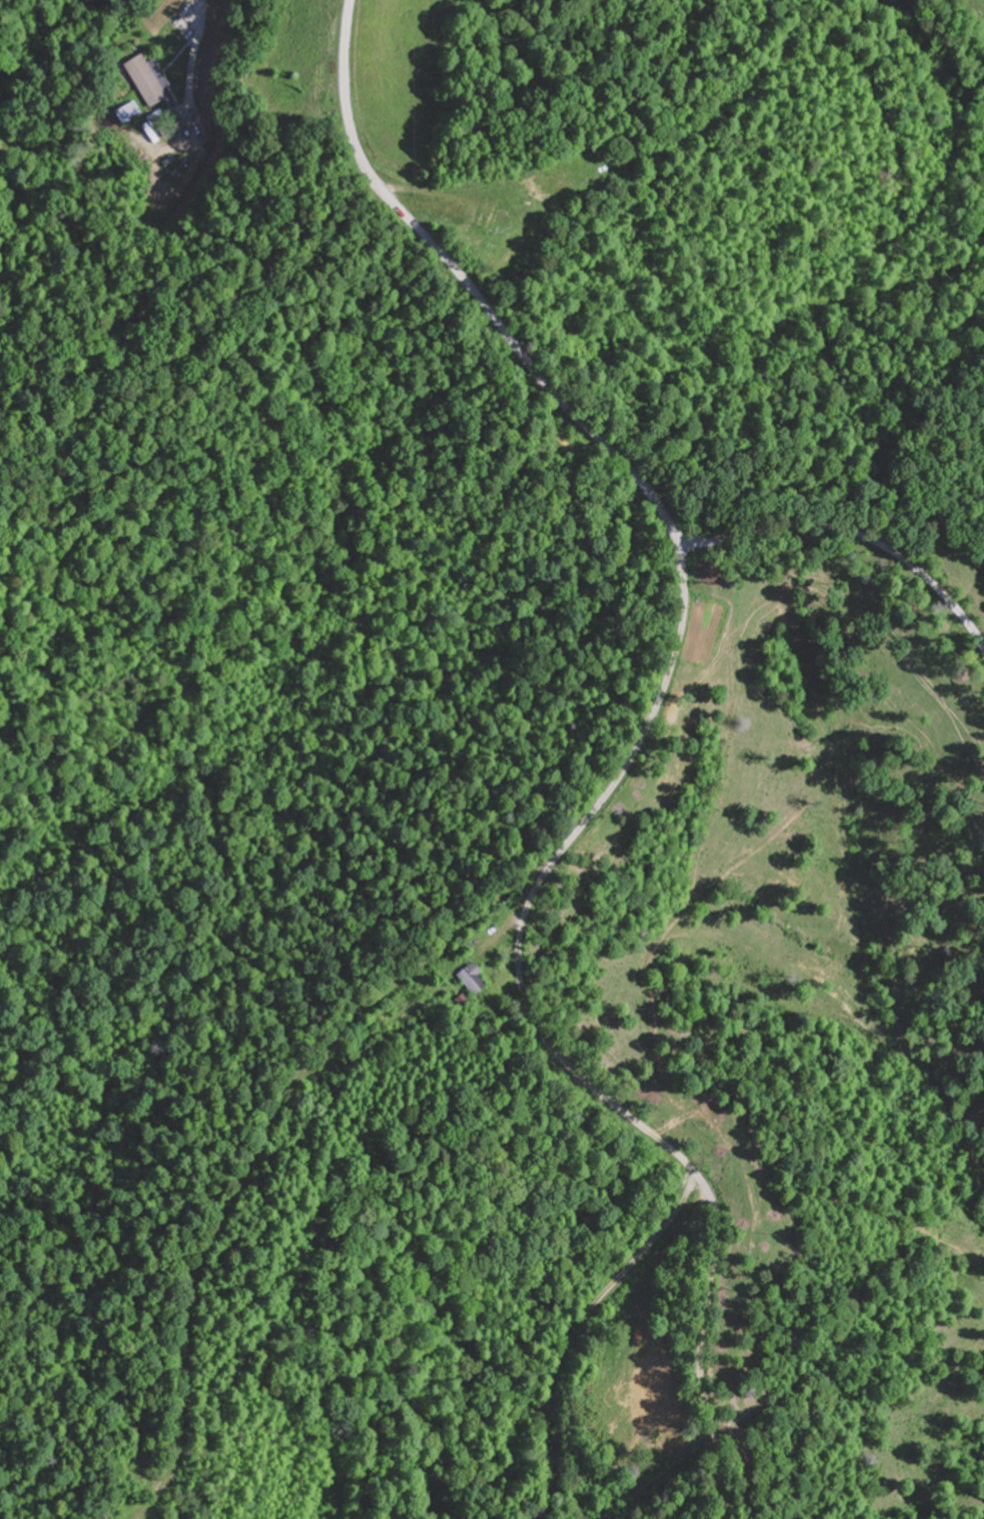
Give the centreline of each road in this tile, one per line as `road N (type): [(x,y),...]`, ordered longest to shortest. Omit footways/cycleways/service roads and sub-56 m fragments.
road 1 (residential): [(140,1518),(161,1500),(174,1464),(193,1288),(272,1124),(362,1014),(574,841),(646,734),(679,647),(680,569),(653,505),(539,385),(473,287),(363,164),(345,81),(350,0)]

